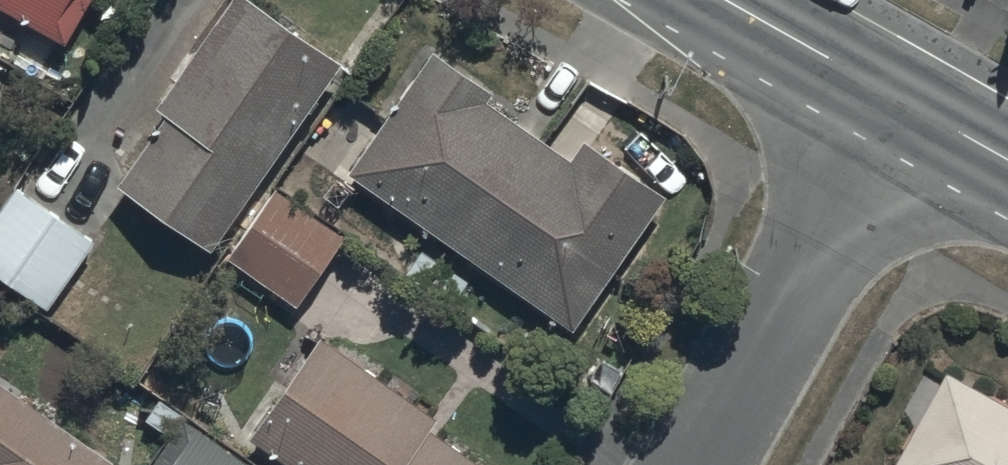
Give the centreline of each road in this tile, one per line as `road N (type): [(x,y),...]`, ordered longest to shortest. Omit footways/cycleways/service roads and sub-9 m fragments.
road 1 (residential): [(910,116),(708,464)]
road 2 (primary): [(702,0),(910,116)]

